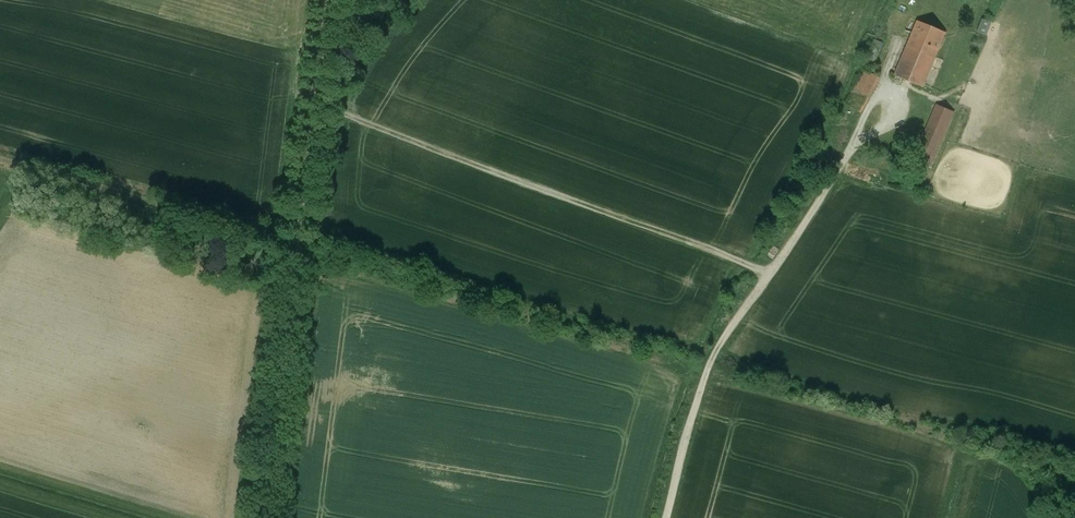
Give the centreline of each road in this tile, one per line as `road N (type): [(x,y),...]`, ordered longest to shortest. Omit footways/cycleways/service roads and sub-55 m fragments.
road 1 (track): [(330,0),(264,517)]
road 2 (track): [(664,517),(715,354),(846,159),(887,124),(901,96)]
road 3 (track): [(0,159),(299,245)]

